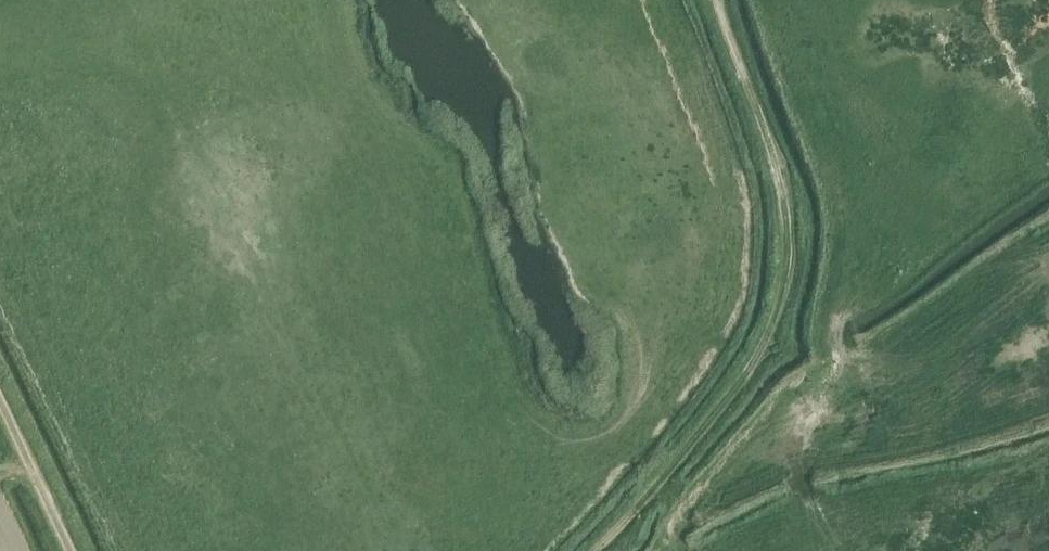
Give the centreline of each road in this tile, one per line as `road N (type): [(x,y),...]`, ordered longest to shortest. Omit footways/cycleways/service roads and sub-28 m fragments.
road 1 (unclassified): [(73,550),(0,394)]

